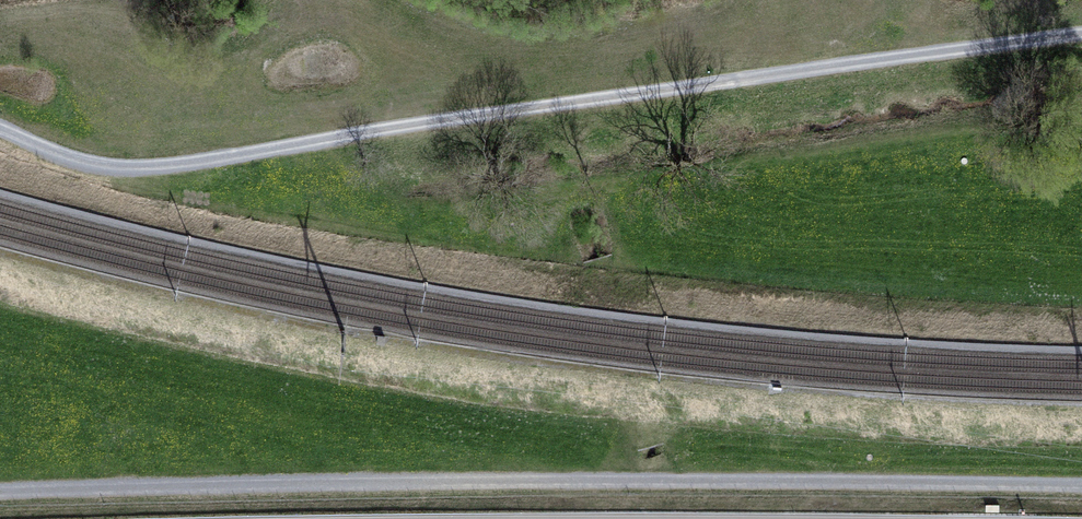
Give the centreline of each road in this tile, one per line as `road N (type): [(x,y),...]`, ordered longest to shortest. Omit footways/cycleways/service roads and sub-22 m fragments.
road 1 (track): [(0,130),(59,155),(142,168),(1081,33)]
road 2 (track): [(1081,486),(638,480),(0,490)]

